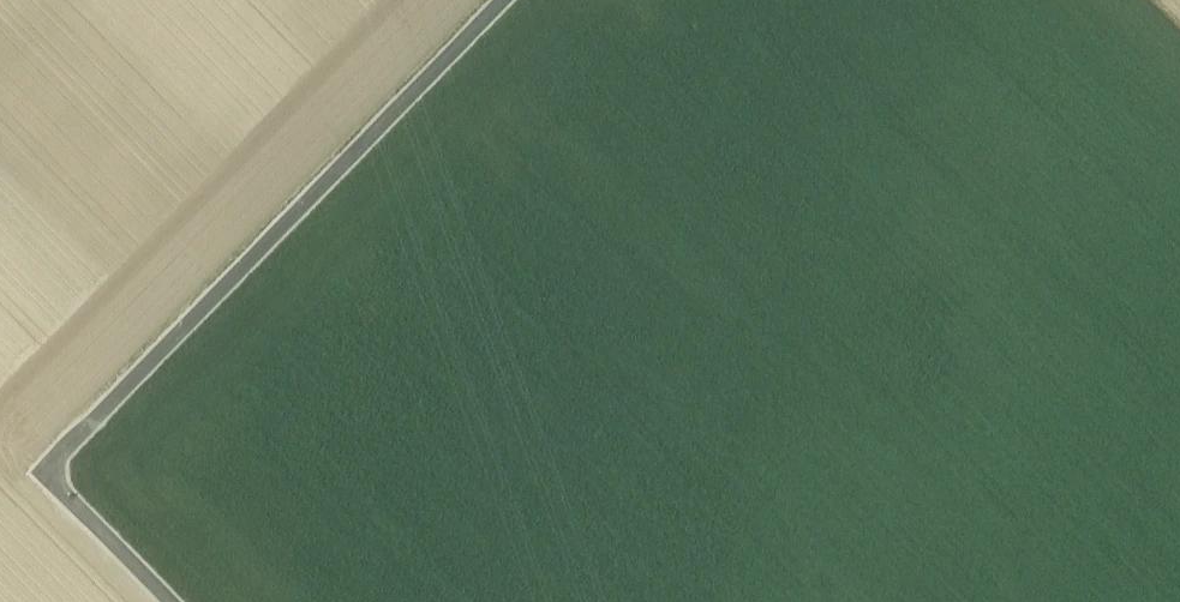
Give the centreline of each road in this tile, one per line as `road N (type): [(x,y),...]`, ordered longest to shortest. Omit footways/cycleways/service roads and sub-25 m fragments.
road 1 (track): [(506,0),(42,477),(166,601)]

